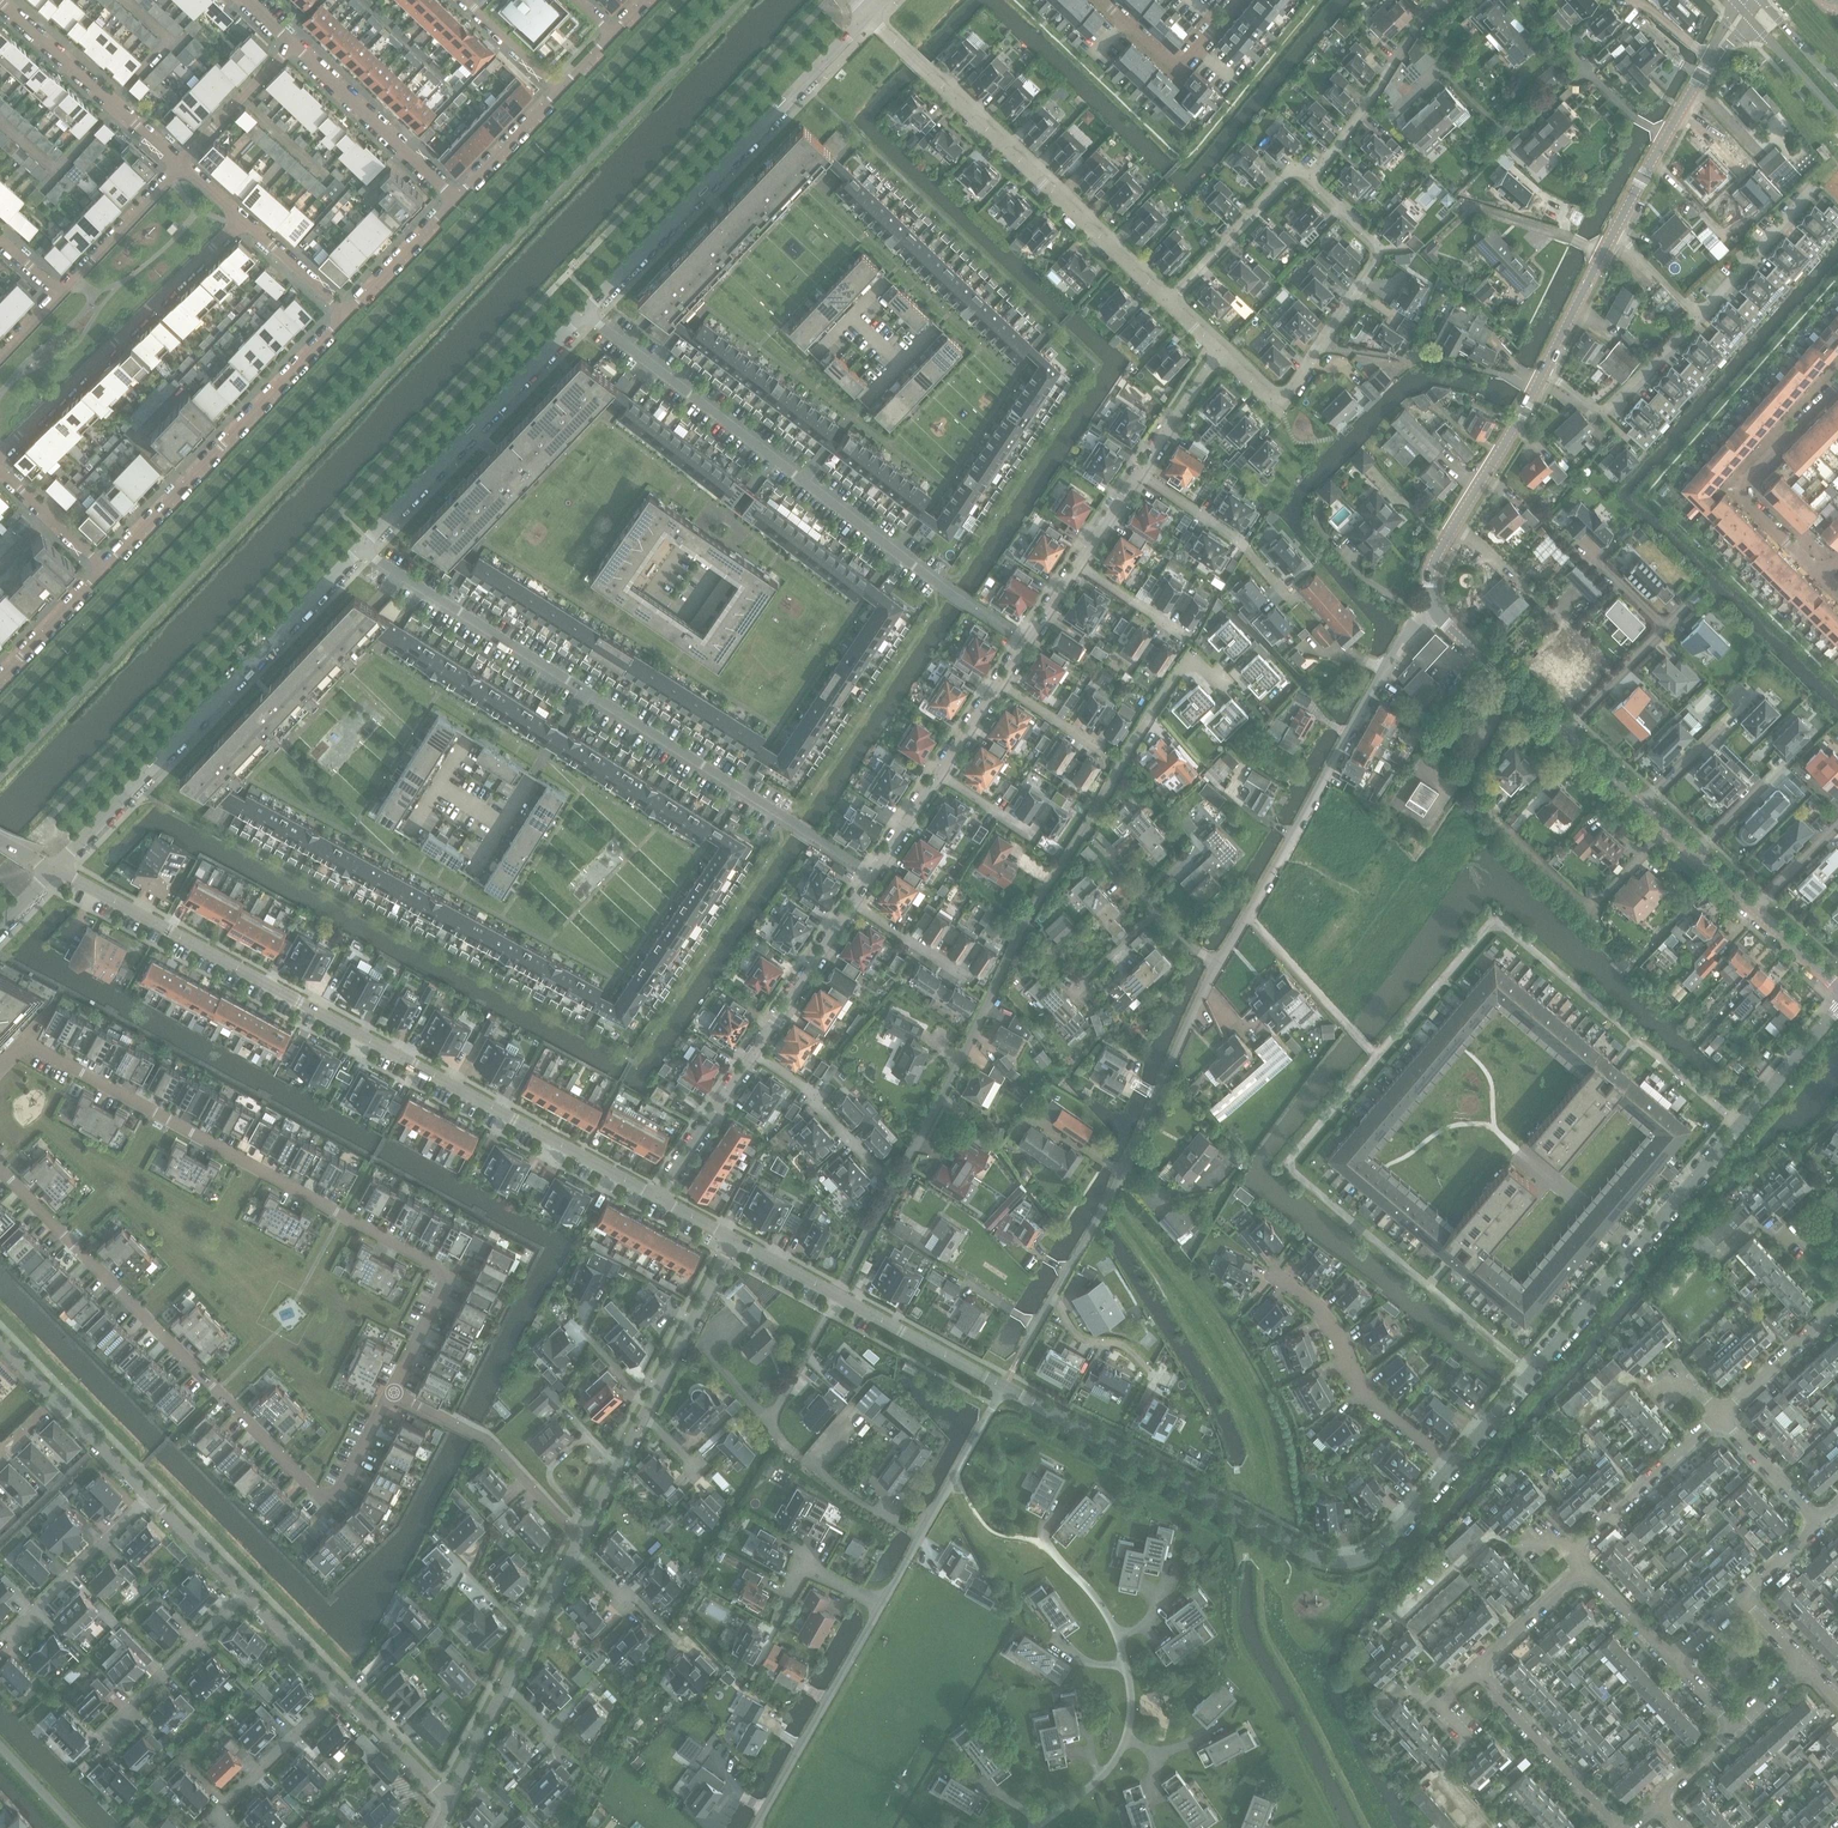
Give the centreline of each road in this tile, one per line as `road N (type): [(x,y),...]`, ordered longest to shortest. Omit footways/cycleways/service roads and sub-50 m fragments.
road 1 (residential): [(836,1297),(1015,942),(1137,737),(1189,657),(1223,682)]
road 2 (residential): [(656,1198),(55,868)]
road 3 (residential): [(392,1393),(450,1272),(24,1040),(0,1065)]
road 4 (residential): [(0,1169),(329,1506),(392,1393)]
road 5 (residential): [(1453,1466),(1837,1008)]
road 6 (tertiary): [(1837,987),(1434,607)]
road 7 (residential): [(584,314),(1024,644)]
road 8 (residential): [(1003,1389),(1334,1563),(1366,1560),(1386,1546),(1453,1466)]
road 9 (residential): [(361,548),(55,868)]
road 10 (residential): [(1216,965),(1403,634),(1434,607)]
road 11 (residential): [(870,15),(584,314)]
road 12 (residential): [(870,15),(1167,296)]
road 13 (residential): [(1034,1827),(1114,1762),(1129,1716),(1116,1631),(1046,1544),(1058,1508)]
road 14 (residential): [(1054,1296),(1216,965)]
road 15 (residential): [(1221,349),(1280,406),(1376,263),(1378,243),(1312,181)]
road 16 (residential): [(104,568),(346,314)]
road 17 (residential): [(872,874),(585,691)]
road 18 (residential): [(0,454),(242,219)]
road 19 (residential): [(581,1541),(734,1241)]
road 20 (residential): [(922,1534),(872,1511),(786,1449),(769,1426),(836,1297)]
road 21 (residential): [(584,314),(361,548)]
road 22 (residential): [(1453,1466),(1371,1405),(1325,1319),(1273,1277)]
road 23 (residential): [(585,691),(361,548)]
road 24 (residential): [(1837,390),(1741,492),(1822,576)]
road 25 (residential): [(1585,66),(1508,133),(1441,68),(1399,110)]
road 26 (residential): [(759,1827),(882,1606)]
road 27 (tertiary): [(1434,607),(1430,581),(1440,553),(1536,384)]
road 28 (residential): [(392,1393),(481,1436),(581,1541)]
road 29 (residential): [(0,3),(180,165)]
road 30 (residential): [(456,198),(294,41)]
road 31 (residential): [(1442,0),(1312,181)]
road 32 (residential): [(1543,370),(1605,422),(1698,320)]
road 33 (residential): [(1585,1569),(1577,1551),(1721,1415)]
road 34 (residential): [(0,1345),(149,1496)]
road 35 (residential): [(1617,1827),(1476,1671)]
road 36 (residential): [(1312,181),(1295,166),(1167,296)]
road 37 (residential): [(6,1636),(149,1496)]
road 38 (residential): [(244,1595),(104,1733)]
road 39 (residential): [(1103,0),(1177,68),(1238,0)]
road 40 (residential): [(1003,1389),(836,1297)]
road 41 (residential): [(753,1052),(852,903)]
road 42 (residential): [(1698,320),(1816,186)]
road 43 (residential): [(180,165),(58,295)]
road 44 (residential): [(656,1198),(753,1052)]
road 45 (residential): [(340,1692),(215,1813)]
road 46 (residential): [(294,41),(180,165)]
road 47 (residential): [(882,1606),(802,1568),(768,1640)]
road 48 (residential): [(922,1534),(1003,1389)]
road 49 (residential): [(1721,1415),(1837,1303)]
road 50 (residential): [(456,198),(346,314)]
road 51 (residential): [(753,1052),(812,1093),(873,1156)]
road 52 (residential): [(585,691),(502,825)]
road 53 (residential): [(506,1685),(576,1550)]
road 54 (residential): [(0,677),(104,568)]
road 55 (residential): [(560,89),(456,198)]
road 56 (residential): [(1476,1671),(1585,1569)]
road 57 (residential): [(1602,255),(1462,205)]
road 58 (residential): [(340,1692),(448,1793)]
road 59 (residential): [(1819,1524),(1721,1415)]
road 60 (residential): [(1140,471),(1221,349)]
road 61 (residential): [(0,471),(104,568)]
road 62 (residential): [(852,903),(970,980)]
road 63 (residential): [(346,314),(242,219)]
road 64 (residential): [(938,774),(1053,849)]
road 65 (residential): [(149,1496),(244,1595)]
road 66 (residential): [(244,1595),(340,1692)]
road 67 (unclassified): [(1747,17),(1837,118)]
road 68 (tertiary): [(1543,370),(1602,255)]
road 69 (residential): [(1671,1663),(1585,1569)]
road 70 (residential): [(1148,1366),(1124,1346),(1079,1337),(1054,1296)]
road 71 (residential): [(1077,565),(1182,633)]
road 72 (residential): [(1140,471),(1243,540)]
road 73 (residential): [(1000,681),(1103,750)]
road 74 (residential): [(448,1793),(506,1685)]
road 75 (residential): [(471,5),(560,89)]
road 76 (residential): [(1698,320),(1612,235)]
road 77 (residential): [(872,874),(938,774)]

